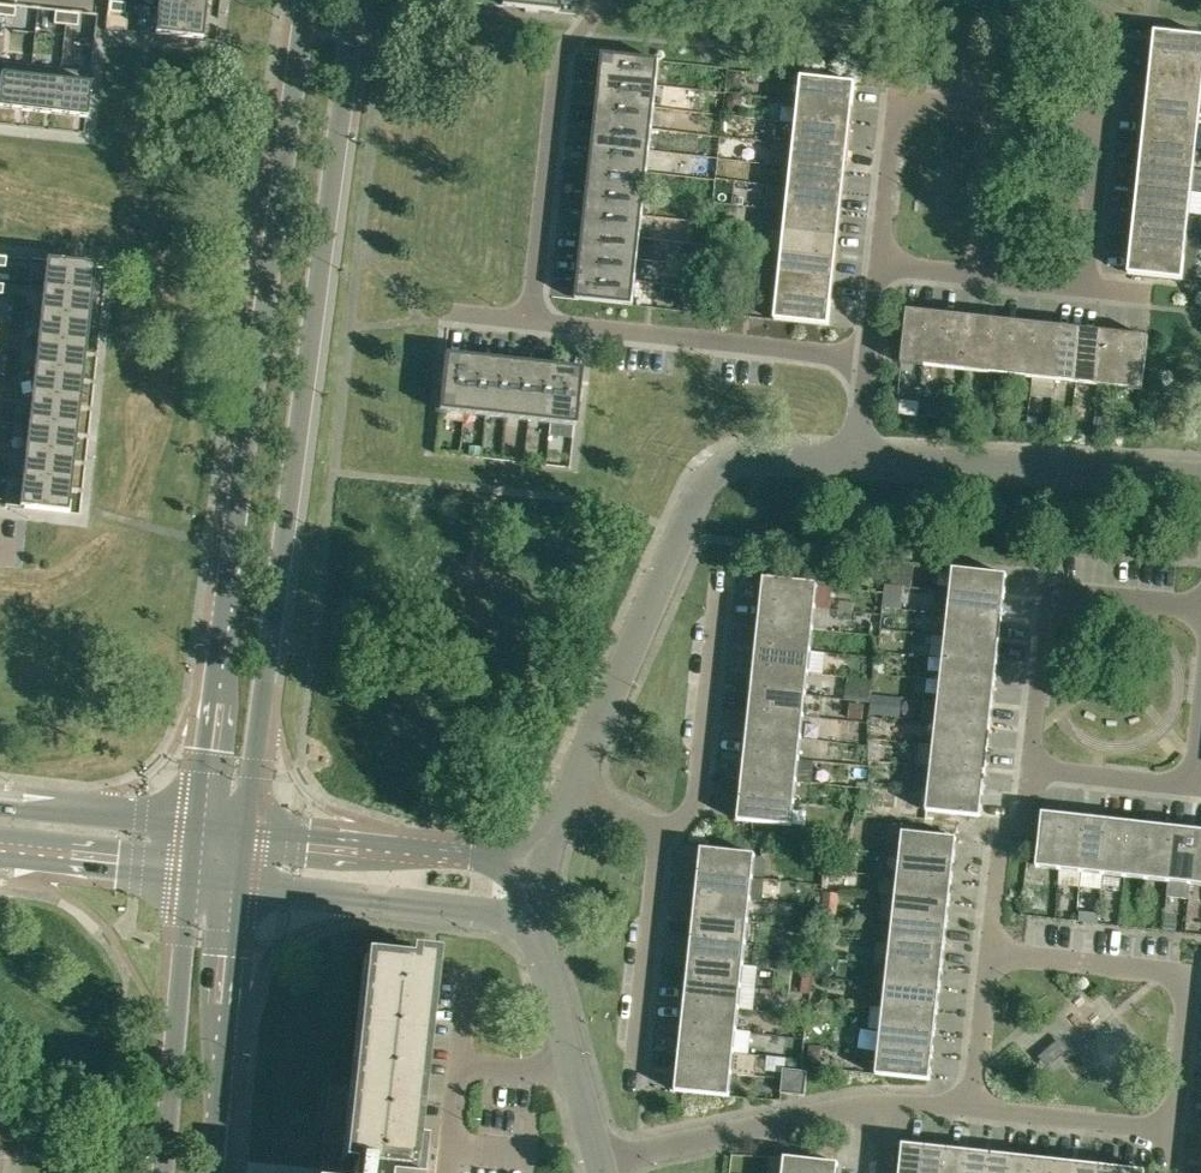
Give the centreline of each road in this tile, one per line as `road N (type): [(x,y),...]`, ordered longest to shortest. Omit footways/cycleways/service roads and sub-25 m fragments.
road 1 (tertiary): [(244,833),(355,0)]
road 2 (tertiary): [(307,0),(202,828)]
road 3 (residential): [(855,463),(756,459),(714,477),(570,796)]
road 4 (residential): [(876,271),(895,105),(1104,128)]
road 5 (residential): [(1169,1132),(1186,977),(990,956)]
road 6 (residential): [(1200,478),(855,463)]
road 7 (residential): [(536,326),(556,67),(600,0)]
road 8 (residential): [(1029,774),(1049,591),(1200,607)]
road 9 (residential): [(866,363),(536,326)]
road 10 (residential): [(236,887),(545,924)]
road 11 (residential): [(546,869),(244,833)]
road 12 (tertiary): [(194,878),(163,1172)]
road 13 (residential): [(603,1165),(889,1104)]
road 14 (tertiary): [(212,1172),(236,887)]
road 15 (residential): [(721,583),(698,812),(681,828),(660,829)]
road 16 (residential): [(633,1086),(660,829)]
road 17 (residential): [(1085,294),(876,271)]
road 18 (residential): [(202,828),(0,809)]
road 19 (residential): [(972,1110),(1169,1132)]
road 20 (residential): [(0,852),(194,878)]
road 21 (residential): [(1085,294),(1104,128)]
road 22 (residential): [(1188,791),(1029,774)]
road 23 (residential): [(578,1076),(545,924)]
road 24 (residential): [(972,1110),(990,956)]
road 25 (residential): [(1188,791),(1200,669)]

